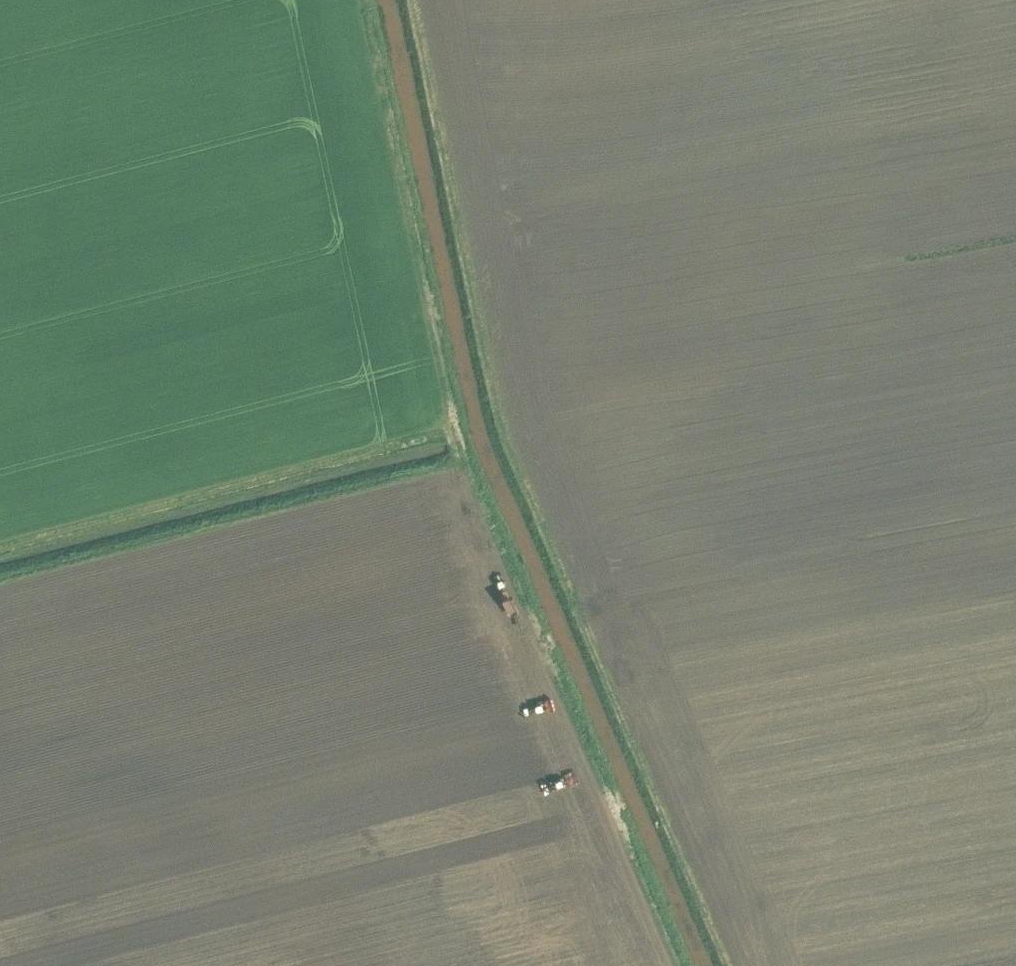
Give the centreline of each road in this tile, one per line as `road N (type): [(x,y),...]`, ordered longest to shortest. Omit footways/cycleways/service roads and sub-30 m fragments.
road 1 (track): [(729,965),(507,444),(411,0)]

